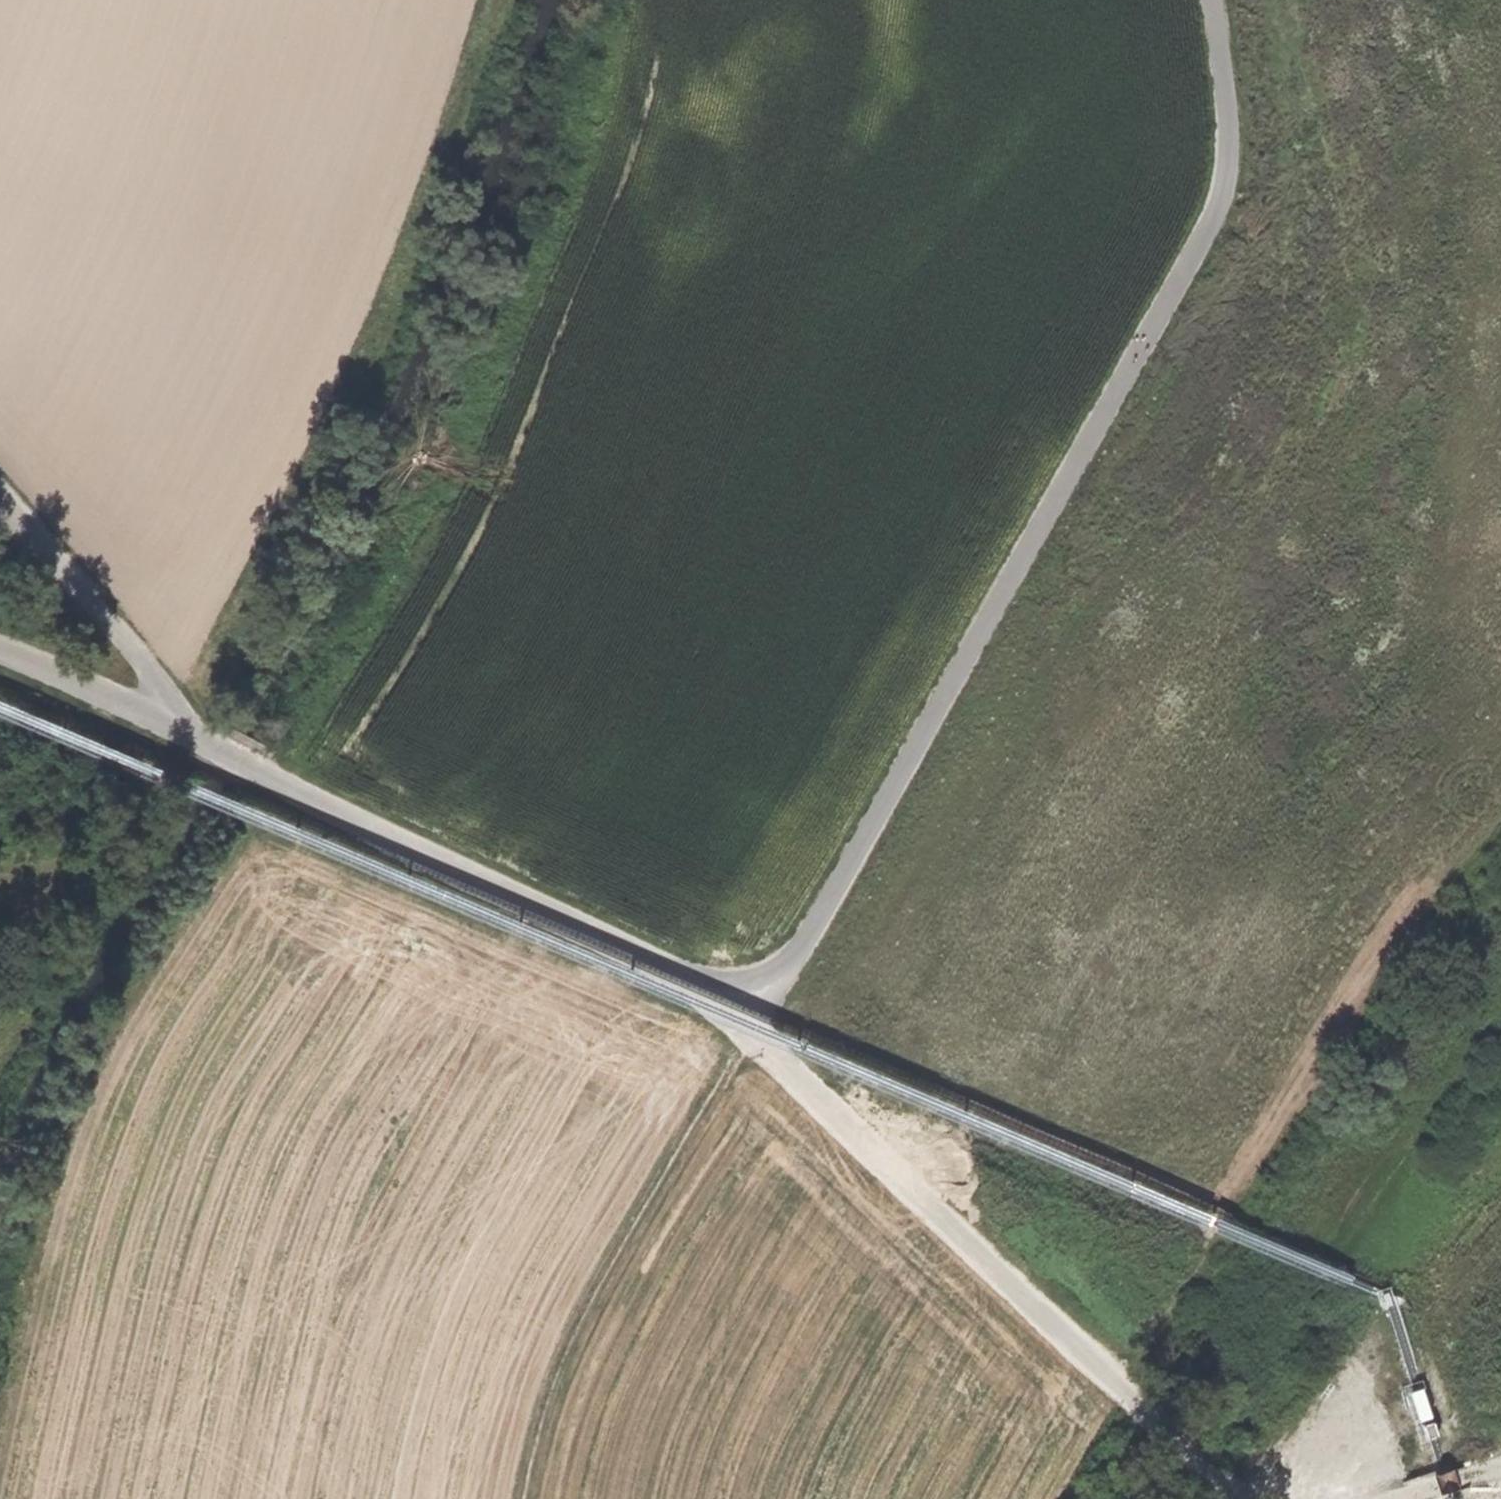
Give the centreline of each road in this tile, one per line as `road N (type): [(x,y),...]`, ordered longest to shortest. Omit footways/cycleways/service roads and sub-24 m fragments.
road 1 (unclassified): [(1216,0),(1228,163),(1206,243),(816,944),(783,978),(727,992),(187,726)]
road 2 (track): [(531,1498),(563,1384),(744,1056),(745,990)]
road 3 (unclassified): [(0,495),(127,640),(187,726)]
road 4 (unclassified): [(187,726),(0,648)]

